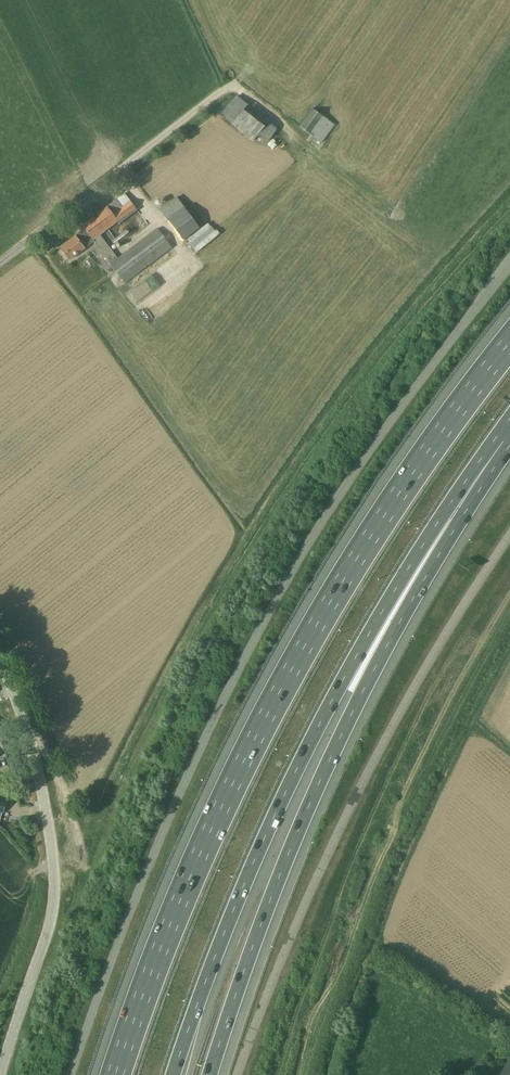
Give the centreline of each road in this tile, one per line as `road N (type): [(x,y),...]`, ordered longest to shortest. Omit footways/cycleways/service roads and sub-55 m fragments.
road 1 (unclassified): [(509,267),(414,389),(287,580),(184,781),(69,1074)]
road 2 (motorway): [(509,342),(371,537),(280,692),(174,912),(114,1074)]
road 3 (motorway): [(173,1074),(233,910),(308,747),(435,527),(503,442)]
road 4 (motorway): [(210,1074),(283,868),(340,738),(503,442)]
road 5 (unclassified): [(0,1074),(54,902),(41,785),(0,659)]
road 6 (track): [(310,147),(228,88),(118,171)]

